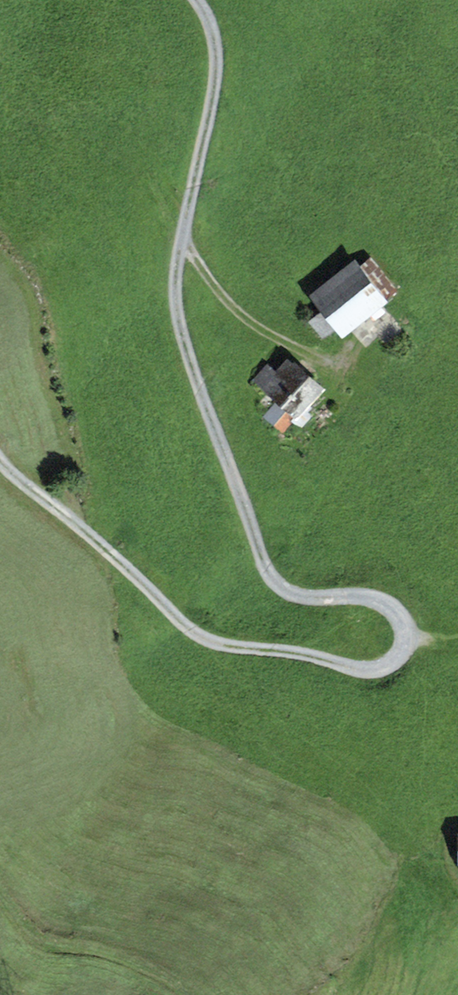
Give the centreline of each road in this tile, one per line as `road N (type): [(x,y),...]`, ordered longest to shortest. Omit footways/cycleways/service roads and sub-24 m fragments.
road 1 (track): [(0,460),(201,637),(365,670),(384,667),(404,645),(401,620),(380,600),(299,596),(272,582),(182,332),(177,258),(216,62),(195,0)]
road 2 (track): [(0,893),(49,946),(131,962),(185,994)]
road 3 (track): [(181,239),(255,327),(337,366)]

